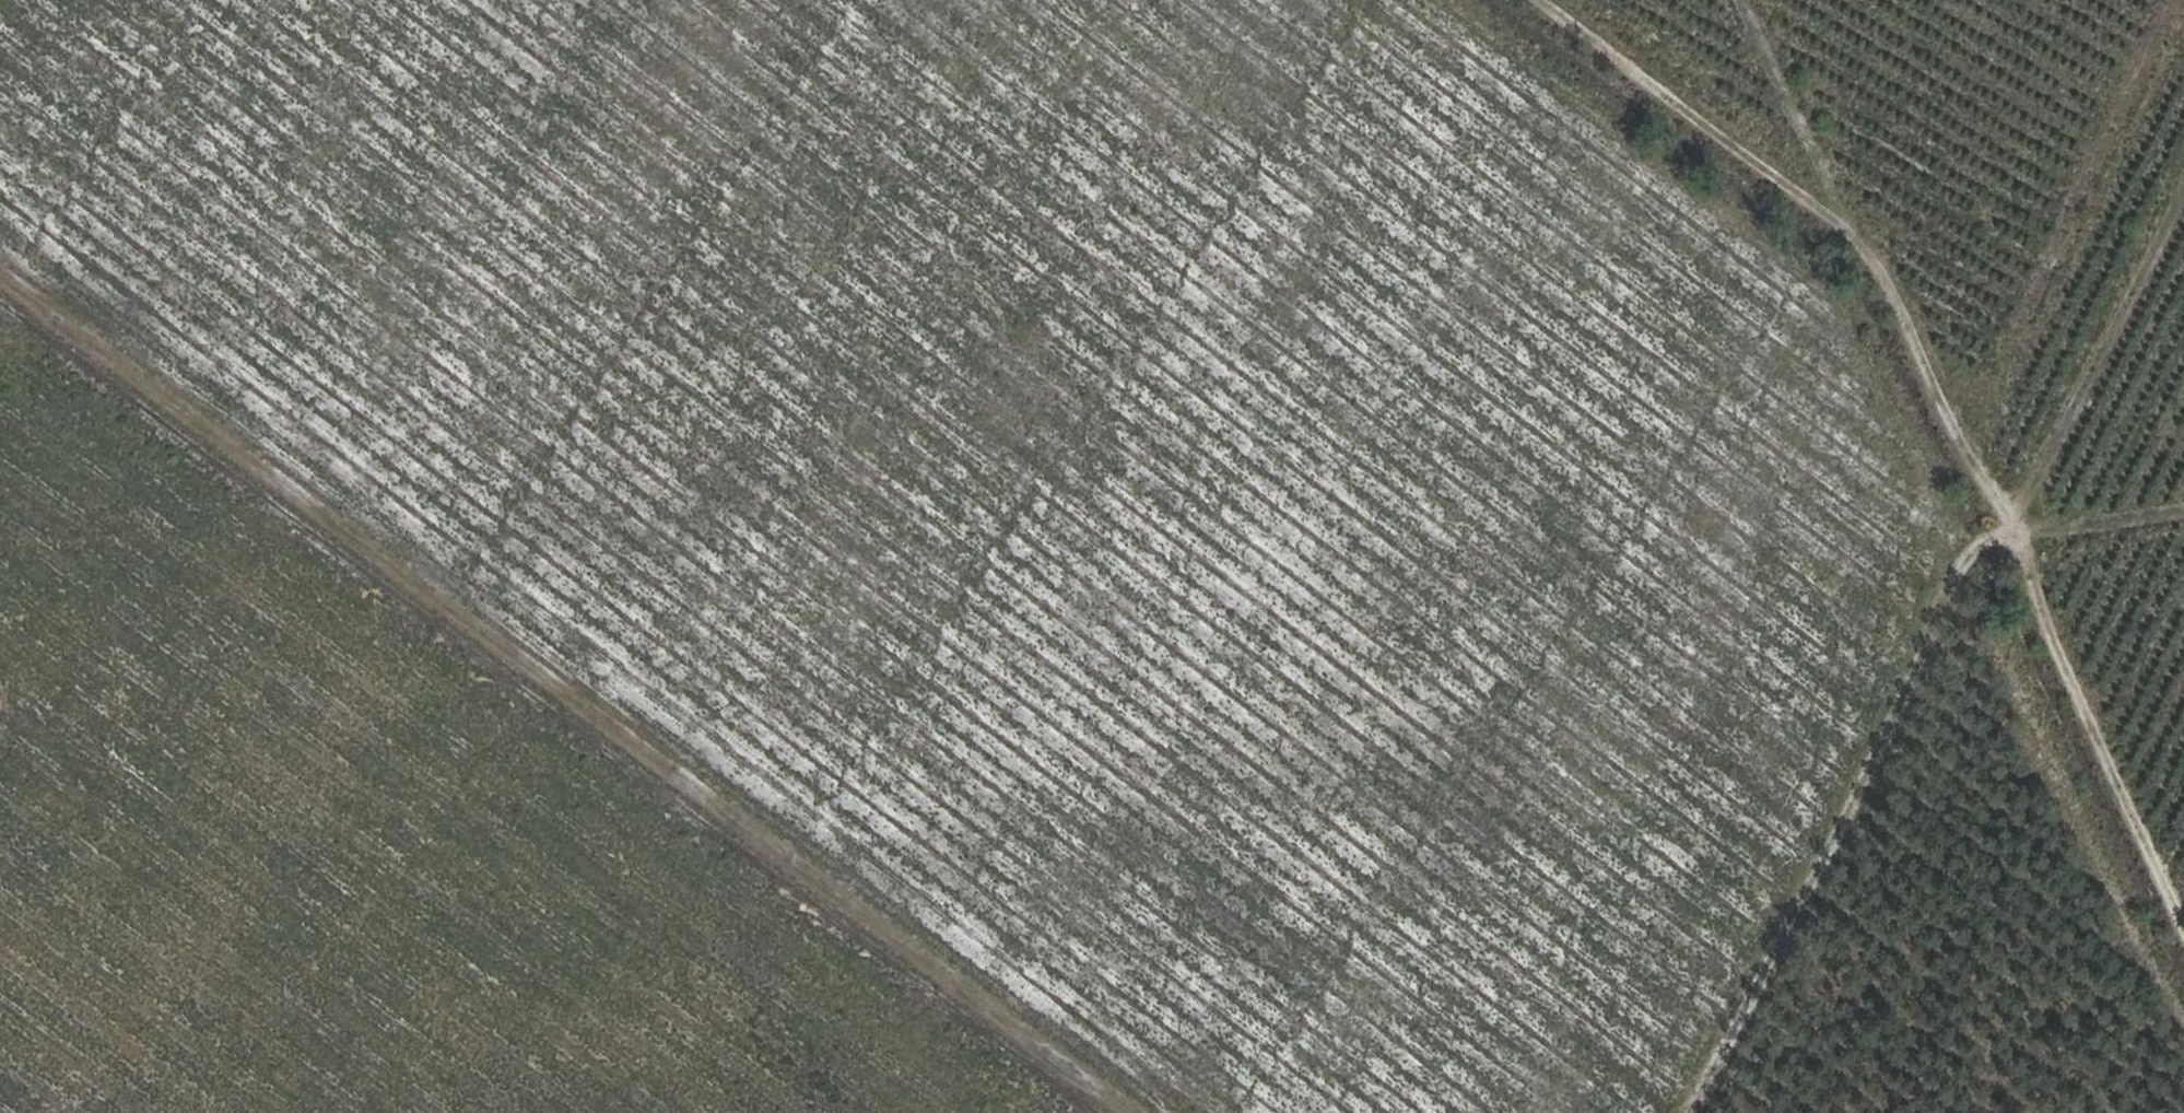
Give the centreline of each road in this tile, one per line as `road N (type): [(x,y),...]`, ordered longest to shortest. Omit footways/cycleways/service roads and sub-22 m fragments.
road 1 (track): [(1139,1112),(0,269)]
road 2 (track): [(2183,919),(1857,236),(1542,0)]

